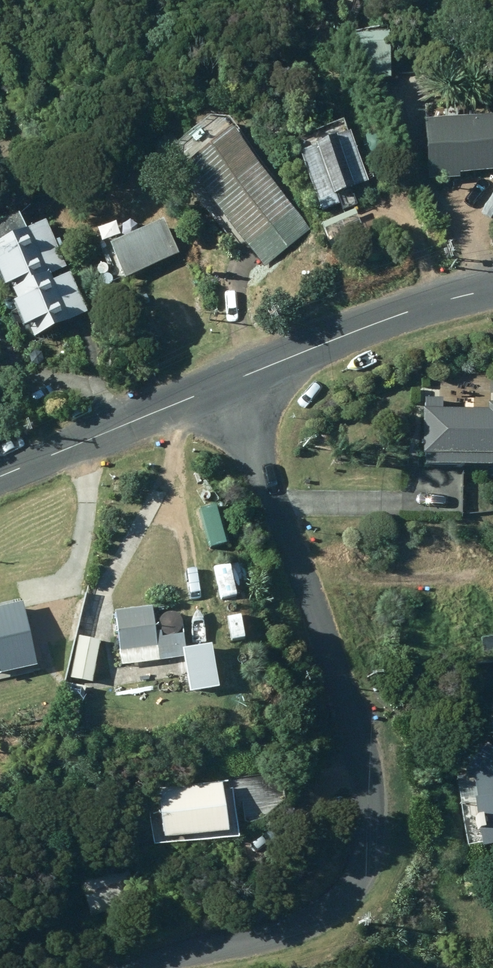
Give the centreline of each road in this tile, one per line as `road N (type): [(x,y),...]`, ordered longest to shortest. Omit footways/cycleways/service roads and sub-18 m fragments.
road 1 (unclassified): [(164,967),(313,917),(350,889),(367,834),(358,750),(233,381)]
road 2 (tertiary): [(233,381),(413,309),(492,289)]
road 3 (tertiary): [(0,474),(233,381)]

